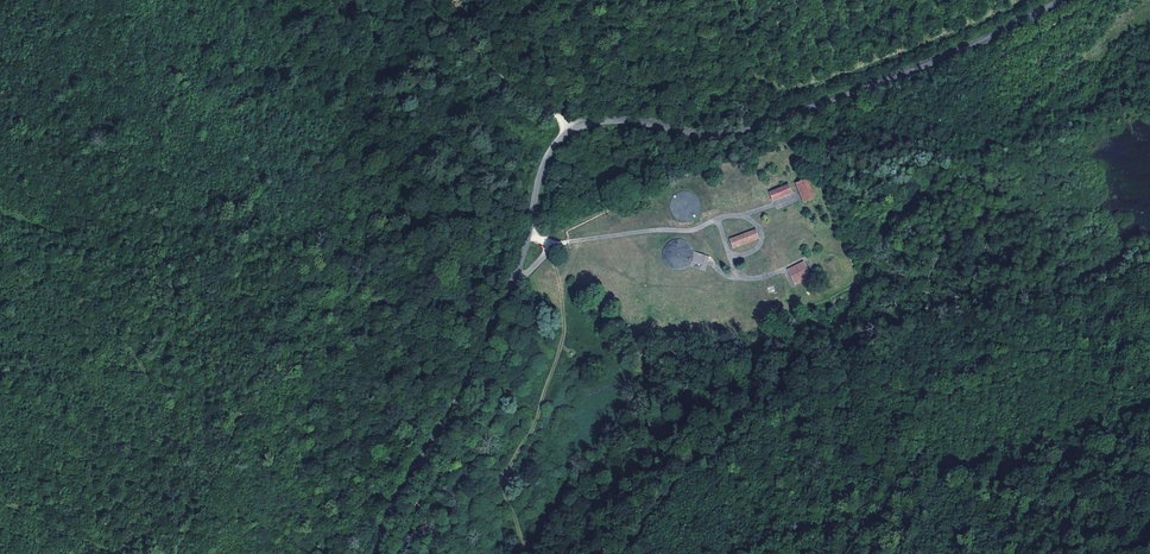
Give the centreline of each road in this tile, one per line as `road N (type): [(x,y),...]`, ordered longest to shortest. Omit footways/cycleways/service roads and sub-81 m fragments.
road 1 (tertiary): [(376,553),(490,350),(515,286),(544,164),(568,133),(609,120),(731,134),(966,47),(1060,0)]
road 2 (track): [(531,553),(578,473),(674,400),(831,360),(851,339)]
road 3 (track): [(551,248),(567,301),(565,334),(532,429),(504,476),(527,553)]
road 4 (track): [(551,248),(737,216),(760,230),(759,245),(730,253),(719,225)]
road 5 (track): [(575,128),(447,29),(431,0)]

